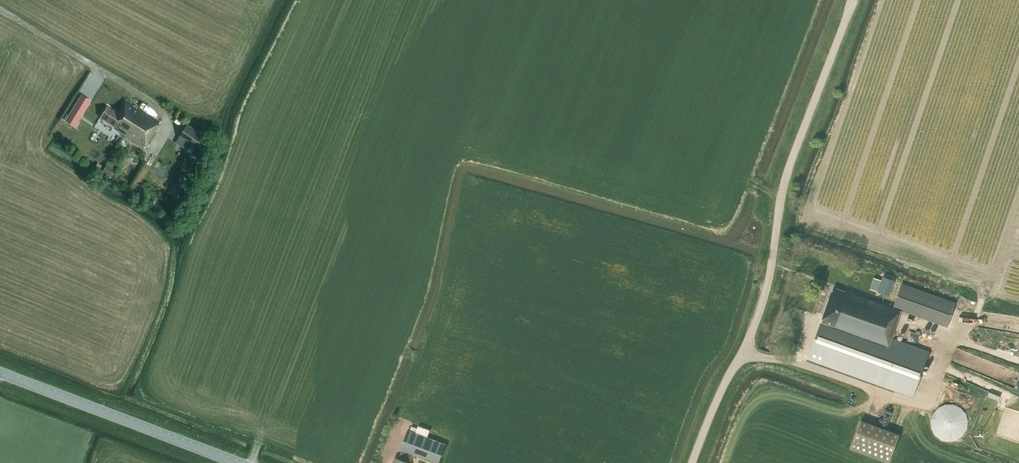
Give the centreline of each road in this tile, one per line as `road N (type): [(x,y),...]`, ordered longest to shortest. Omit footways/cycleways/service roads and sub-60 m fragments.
road 1 (unclassified): [(693,462),(763,303),(783,188),(853,0)]
road 2 (tertiary): [(238,462),(0,373)]

